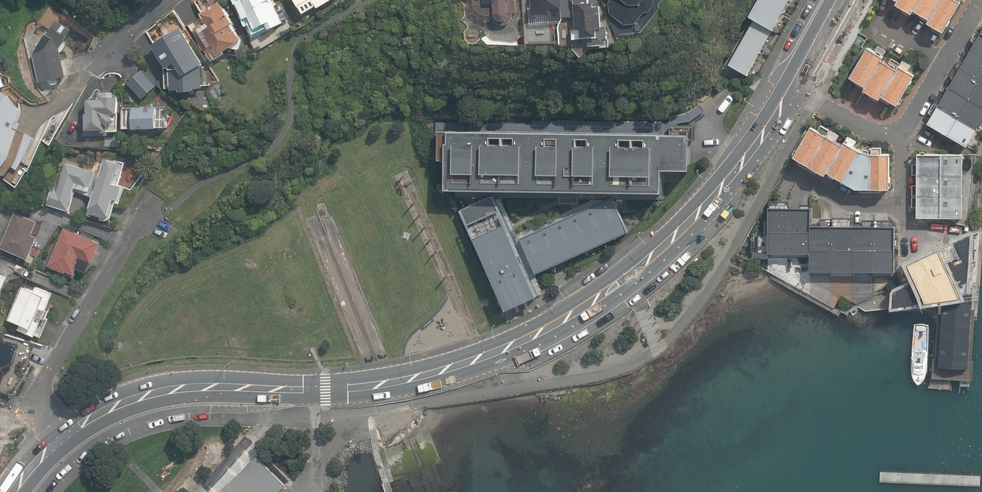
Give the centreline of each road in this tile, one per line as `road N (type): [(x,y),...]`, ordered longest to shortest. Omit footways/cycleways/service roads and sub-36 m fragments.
road 1 (secondary): [(838,0),(766,128),(694,219),(626,279),(550,327),(462,364),(368,387),(155,397),(65,439)]
road 2 (residential): [(152,202),(30,401),(30,410),(65,439)]

